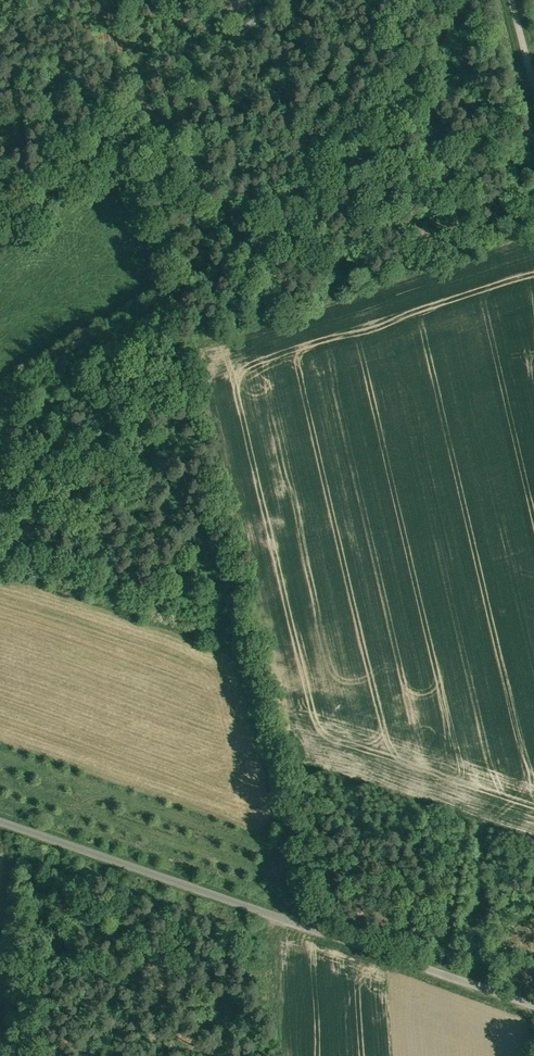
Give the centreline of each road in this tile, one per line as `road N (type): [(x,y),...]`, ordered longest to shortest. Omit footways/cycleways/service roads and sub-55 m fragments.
road 1 (unclassified): [(0,821),(533,1006)]
road 2 (track): [(0,231),(278,0)]

